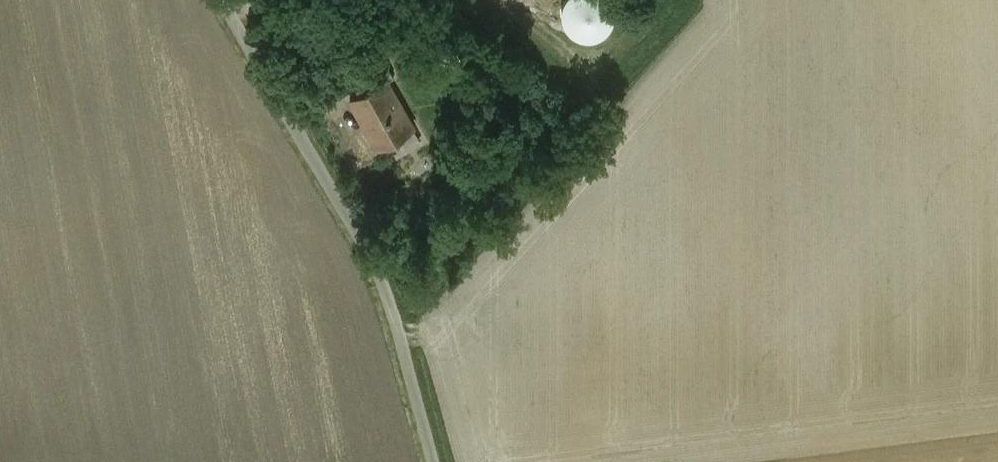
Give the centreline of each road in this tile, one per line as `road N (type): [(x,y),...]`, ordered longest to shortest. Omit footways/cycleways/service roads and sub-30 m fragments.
road 1 (unclassified): [(224,0),(373,260),(434,461)]

